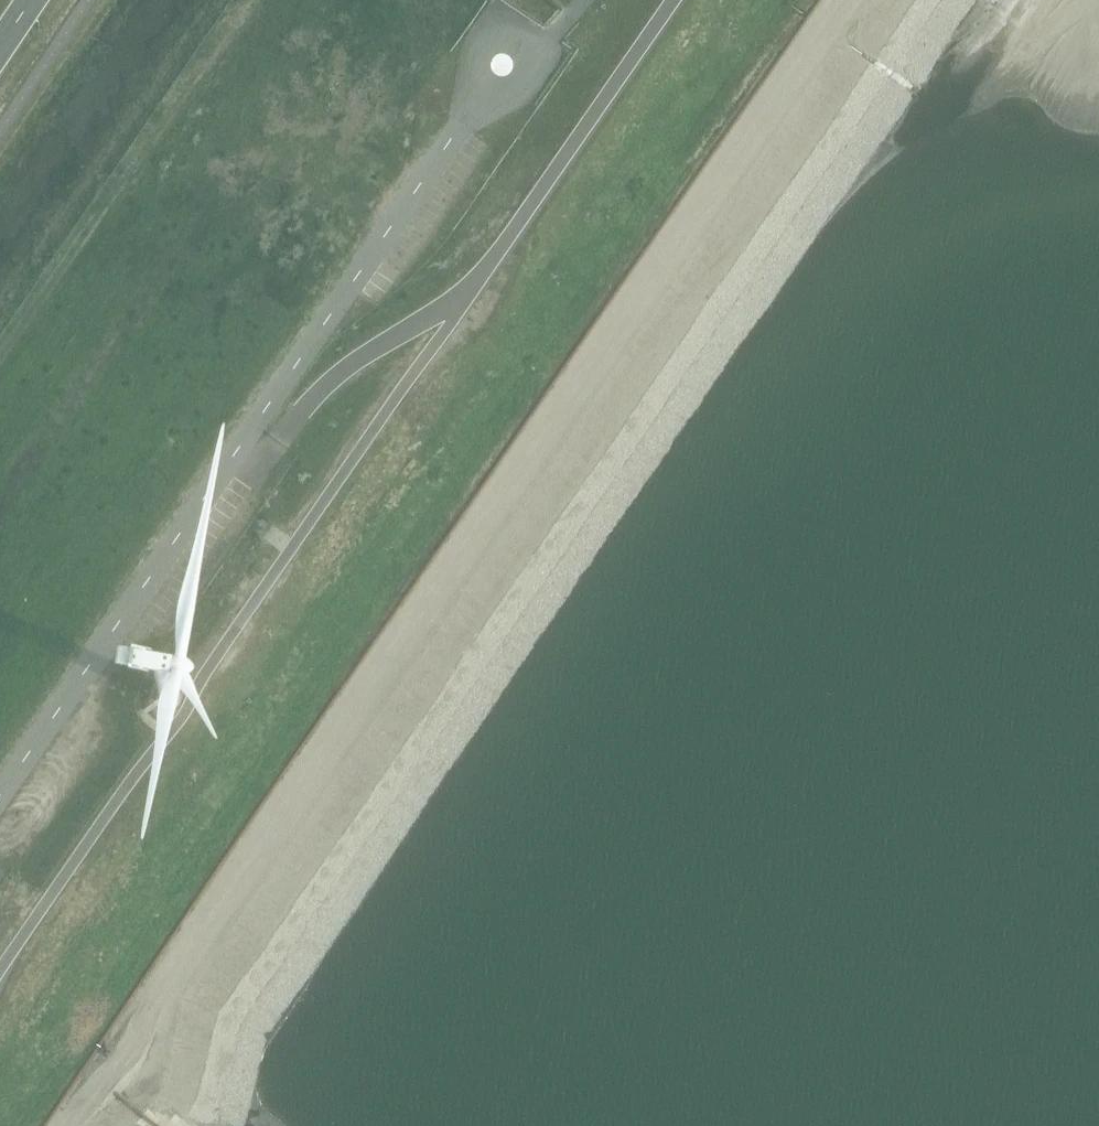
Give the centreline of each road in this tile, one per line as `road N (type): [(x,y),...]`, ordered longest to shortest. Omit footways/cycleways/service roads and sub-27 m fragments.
road 1 (track): [(165,1125),(927,0)]

